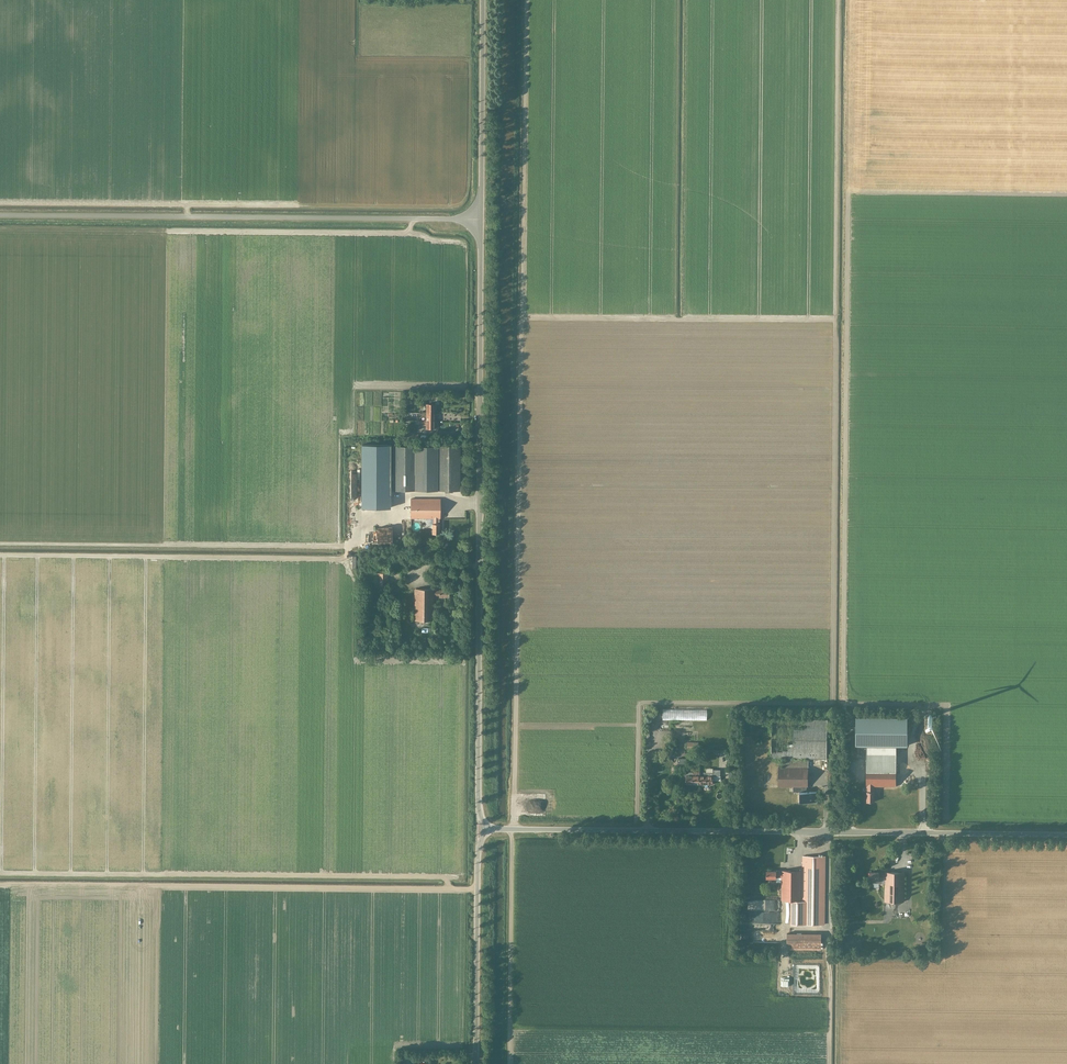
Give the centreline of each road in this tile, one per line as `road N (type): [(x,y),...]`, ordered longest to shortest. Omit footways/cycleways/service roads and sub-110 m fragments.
road 1 (unclassified): [(485,829),(478,810),(481,219)]
road 2 (unclassified): [(1066,834),(485,829)]
road 3 (unclassified): [(0,215),(481,219)]
road 4 (unclassified): [(476,1063),(485,829)]
road 5 (unclassified): [(481,219),(483,0)]

